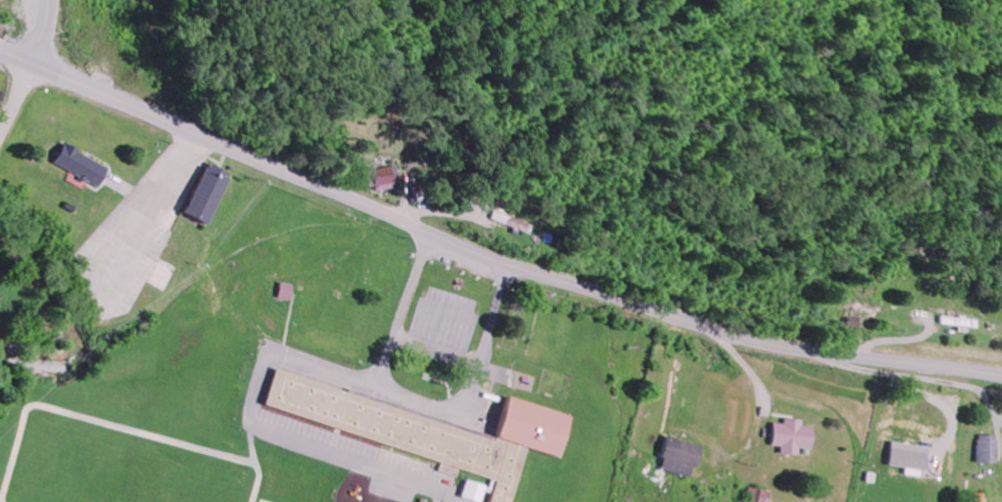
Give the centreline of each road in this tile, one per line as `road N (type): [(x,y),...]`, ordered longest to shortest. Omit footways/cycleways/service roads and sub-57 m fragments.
road 1 (tertiary): [(1001,383),(822,353),(672,313),(424,227),(4,57)]

